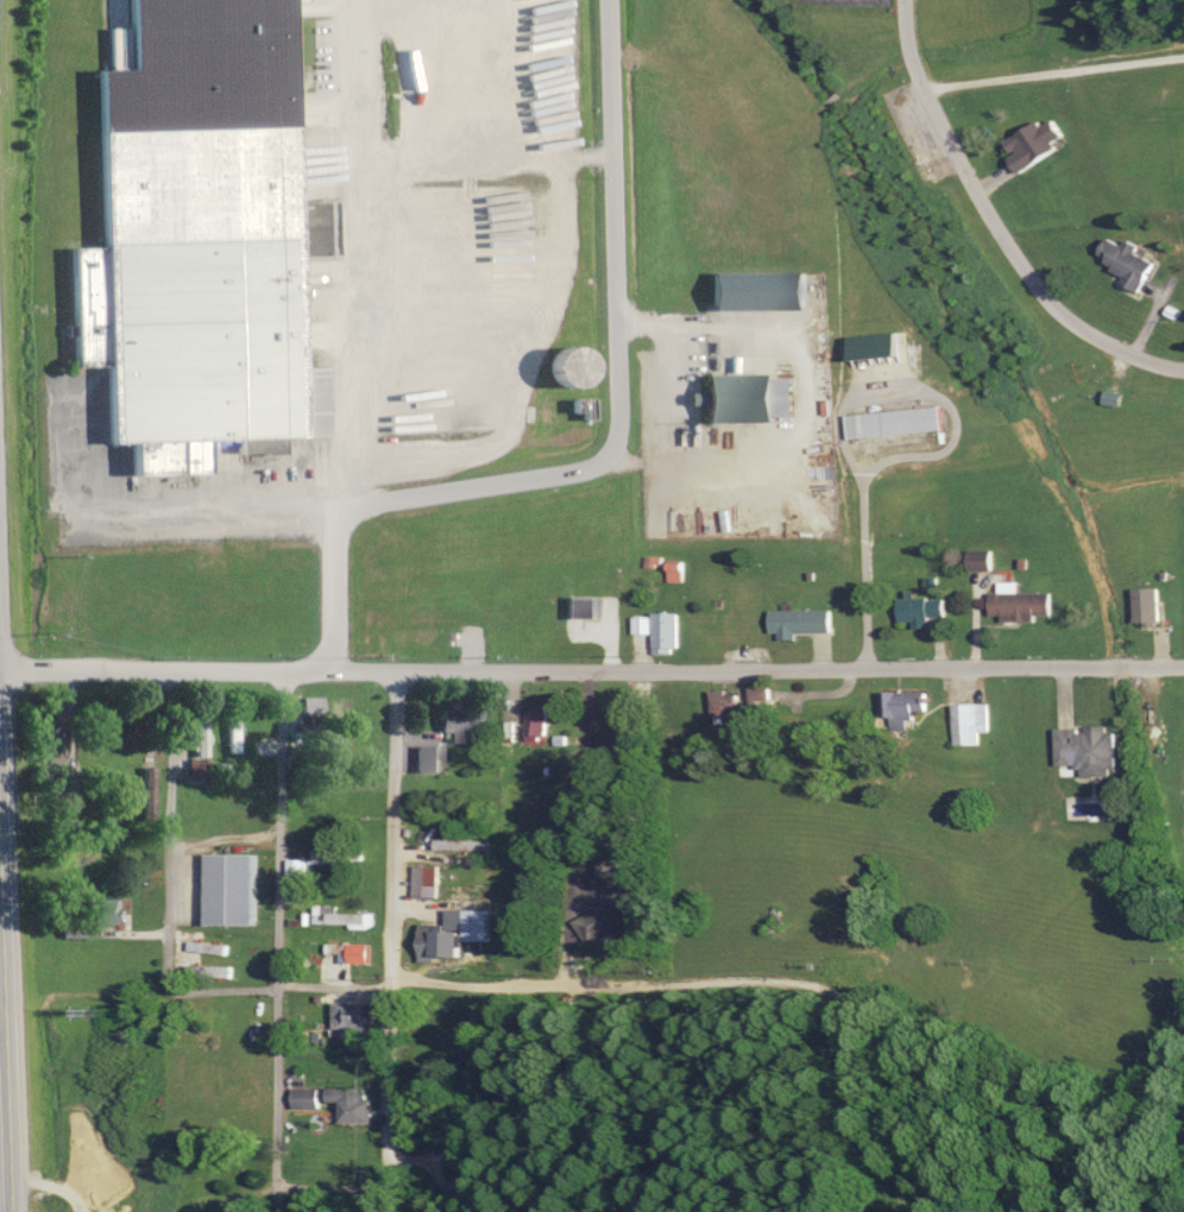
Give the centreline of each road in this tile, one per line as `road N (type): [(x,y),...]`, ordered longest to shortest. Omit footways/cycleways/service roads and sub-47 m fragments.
road 1 (residential): [(330,669),(332,561),(353,513),(592,466),(616,437),(608,0)]
road 2 (residential): [(397,673),(1183,666)]
road 3 (residential): [(390,970),(479,984),(782,976),(815,984),(846,1010),(902,1211)]
road 4 (residential): [(388,1211),(397,673)]
road 5 (residential): [(1183,369),(1087,334),(1033,283),(982,204),(924,87),(905,0)]
road 6 (residential): [(397,673),(0,668)]
road 7 (residential): [(180,986),(171,966),(174,668)]
road 8 (residential): [(277,985),(281,669)]
road 9 (primary): [(10,1211),(0,929)]
road 10 (residential): [(180,986),(390,985)]
road 11 (residential): [(277,1187),(277,985)]

